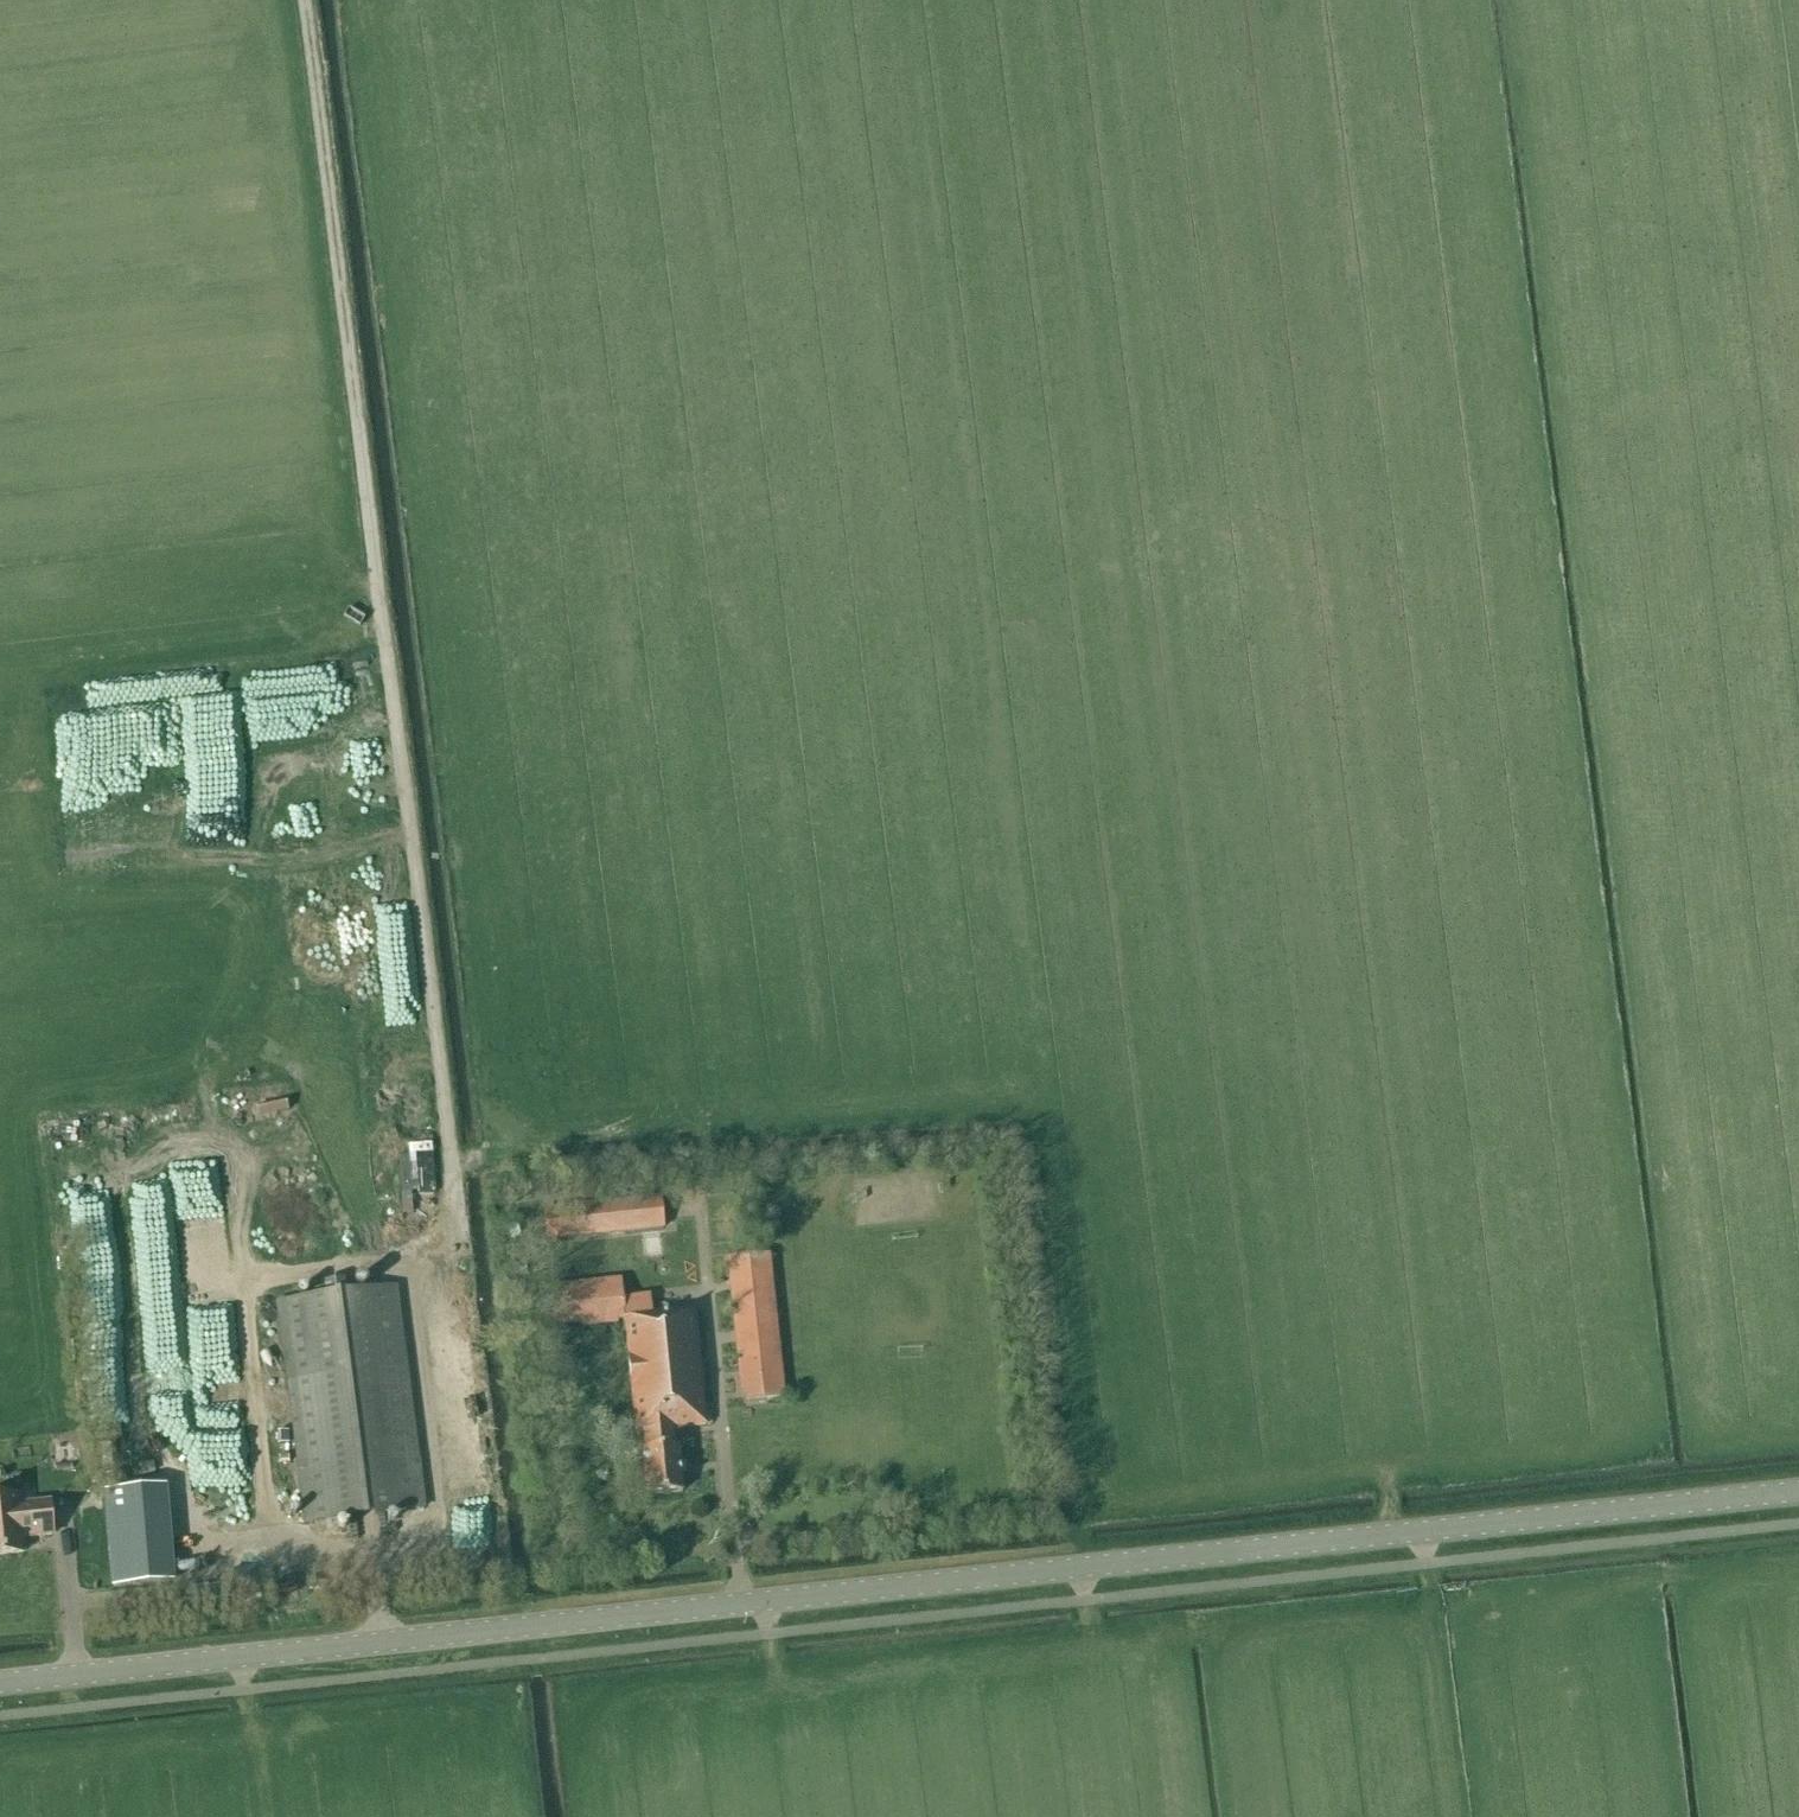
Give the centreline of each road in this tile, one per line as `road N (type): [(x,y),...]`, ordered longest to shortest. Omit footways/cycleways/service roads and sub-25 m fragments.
road 1 (tertiary): [(0,1681),(1798,1490)]

